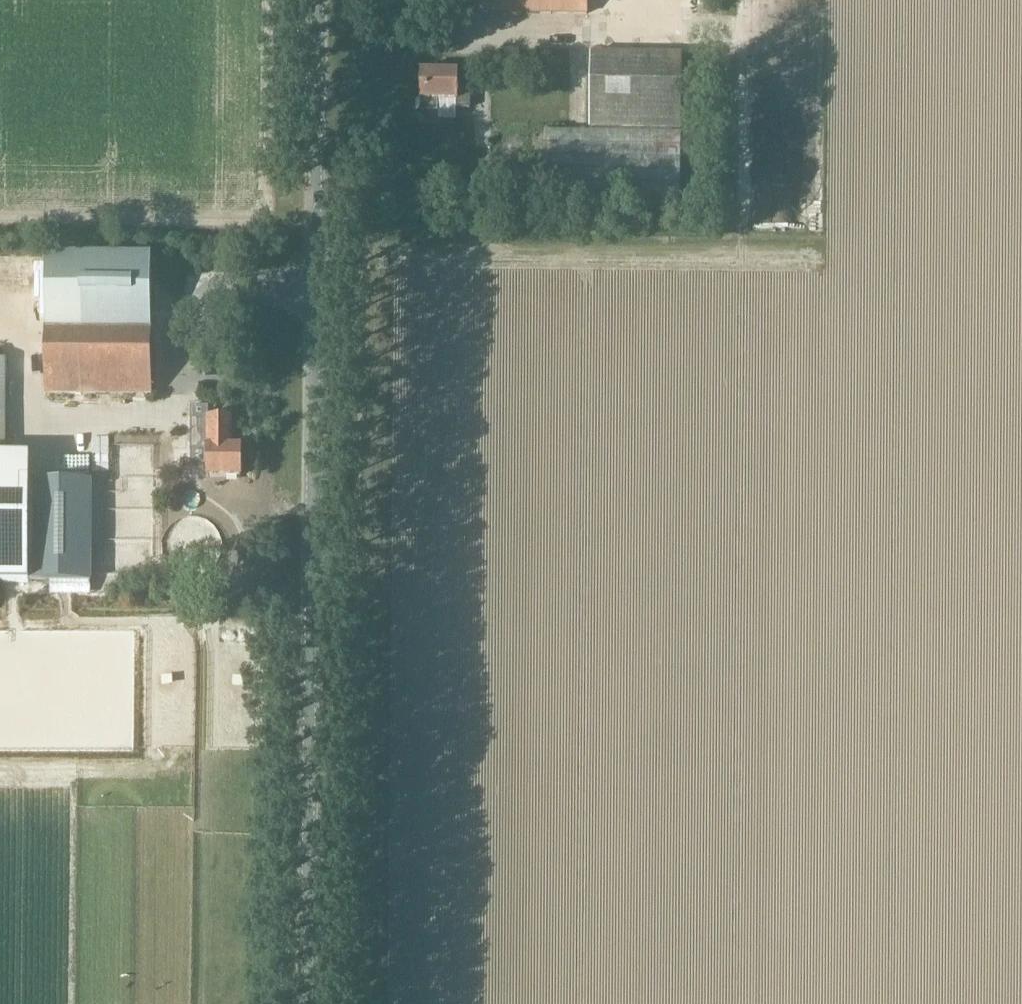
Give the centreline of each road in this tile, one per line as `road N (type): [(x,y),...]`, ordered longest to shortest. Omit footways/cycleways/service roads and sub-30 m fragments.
road 1 (unclassified): [(306,1003),(317,0)]

